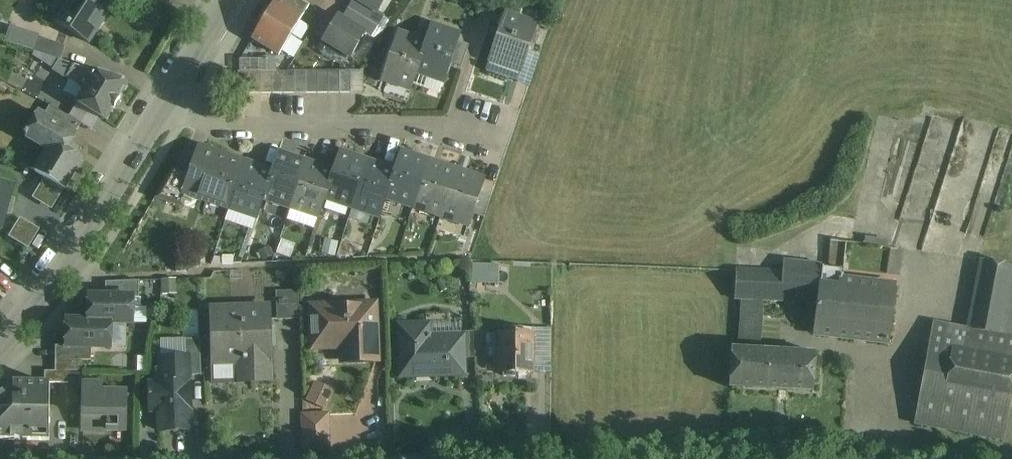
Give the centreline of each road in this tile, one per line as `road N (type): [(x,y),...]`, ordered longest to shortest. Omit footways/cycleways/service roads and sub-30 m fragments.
road 1 (residential): [(536,458),(822,449),(936,458)]
road 2 (residential): [(164,111),(484,131)]
road 3 (residential): [(164,111),(0,346)]
road 4 (residential): [(231,0),(164,111)]

